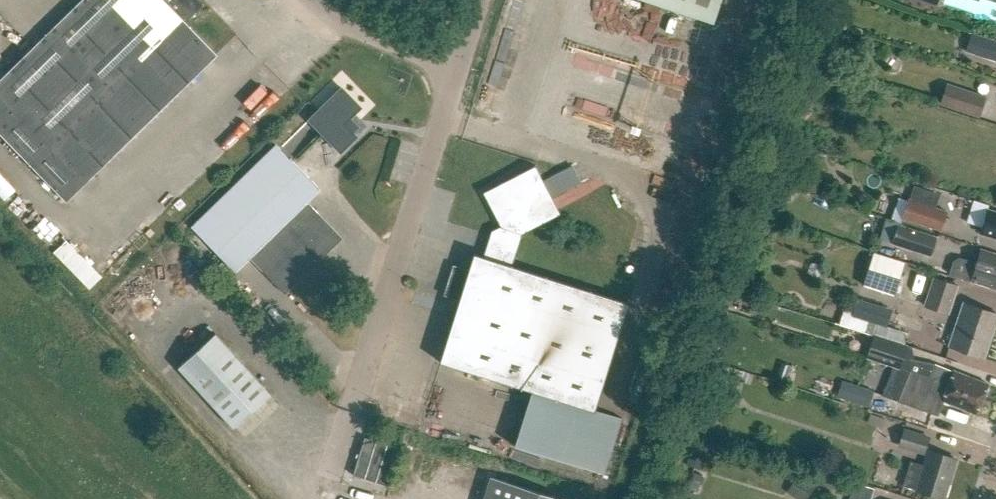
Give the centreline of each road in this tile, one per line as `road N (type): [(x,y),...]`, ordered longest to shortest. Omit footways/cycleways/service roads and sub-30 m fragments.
road 1 (unclassified): [(325,487),(453,63)]
road 2 (unclassified): [(453,63),(374,42),(304,0)]

